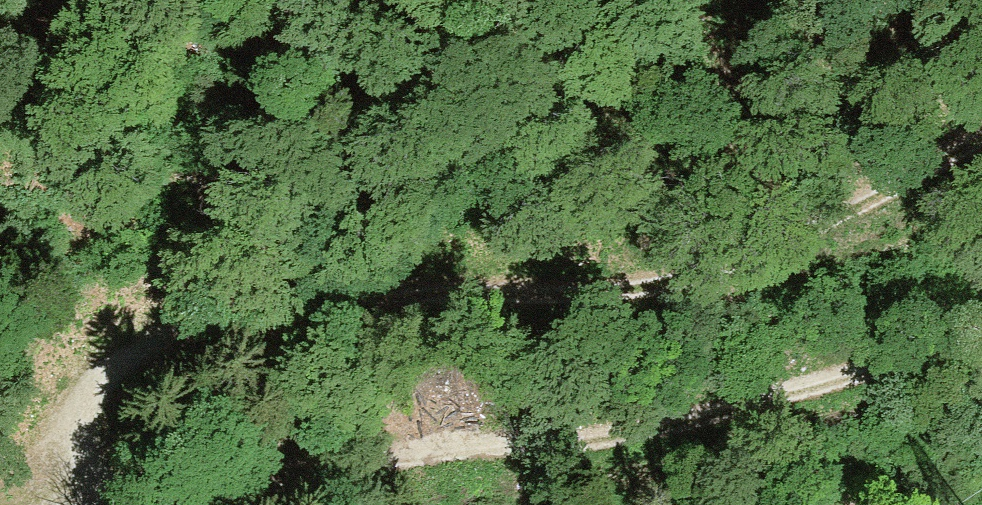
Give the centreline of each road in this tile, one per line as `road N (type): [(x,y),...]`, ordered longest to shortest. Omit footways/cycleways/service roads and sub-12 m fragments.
road 1 (track): [(981,95),(619,206),(197,352),(185,407),(198,442),(267,460),(415,432),(651,446),(981,334)]
road 2 (track): [(197,352),(0,361)]

